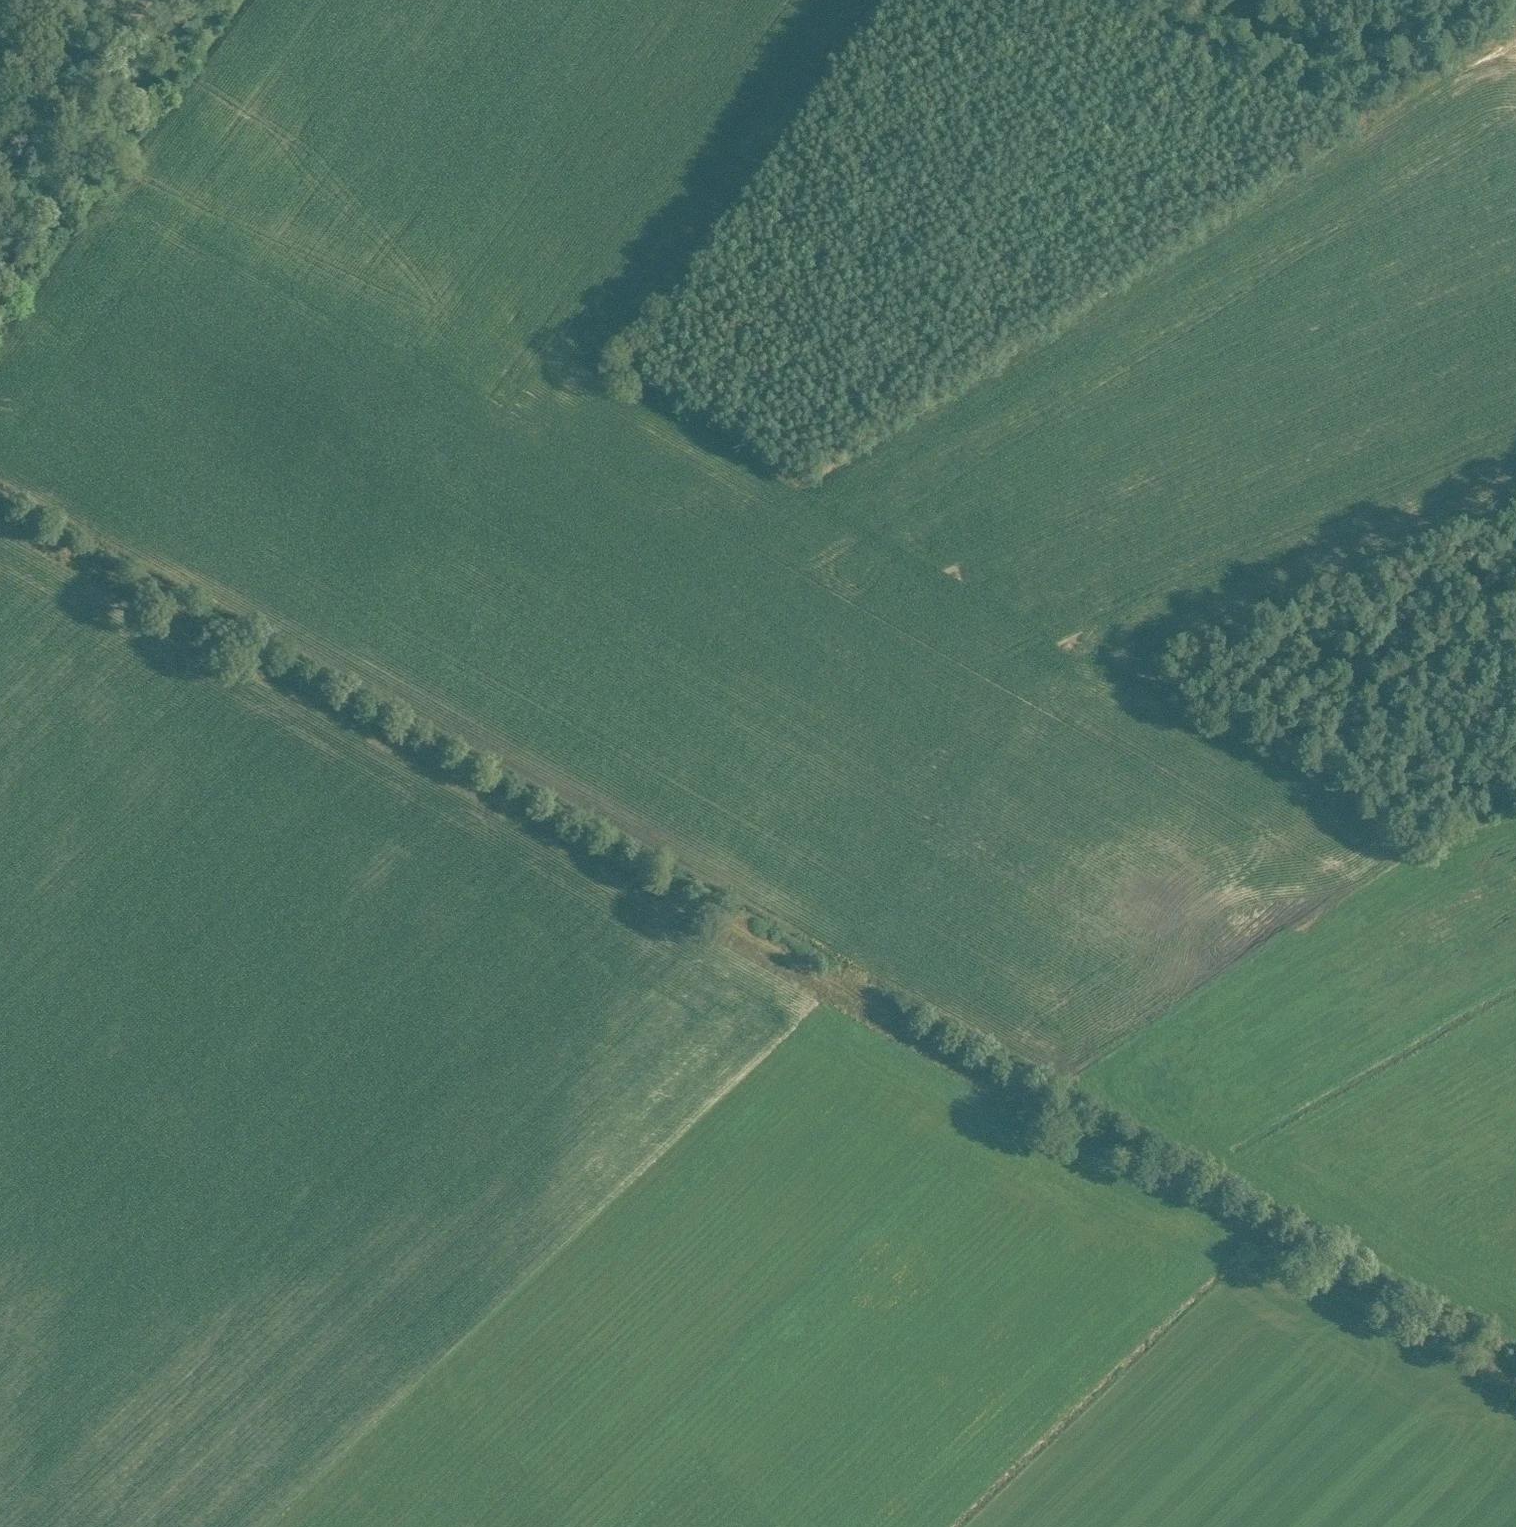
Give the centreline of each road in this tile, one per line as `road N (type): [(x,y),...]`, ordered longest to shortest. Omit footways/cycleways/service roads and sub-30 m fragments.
road 1 (track): [(0,501),(1515,1366)]

